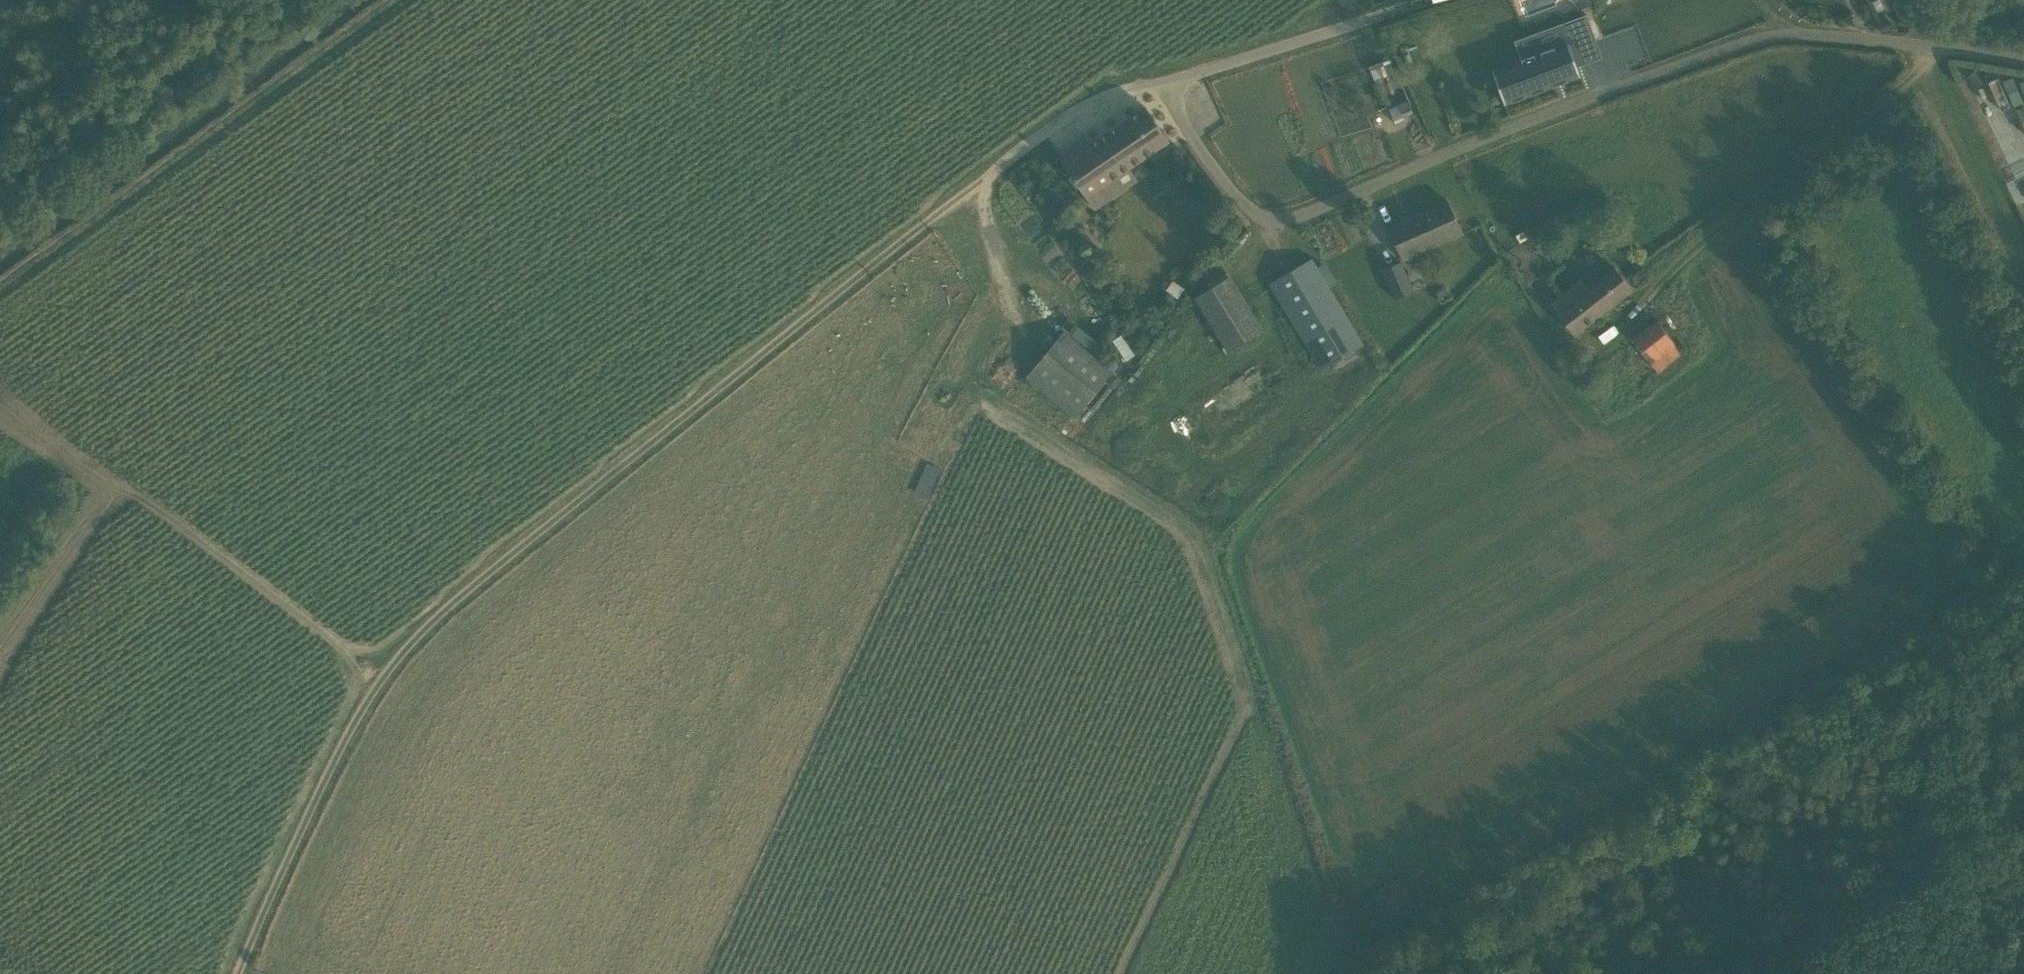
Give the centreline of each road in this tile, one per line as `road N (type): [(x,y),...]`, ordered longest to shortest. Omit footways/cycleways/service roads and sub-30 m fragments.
road 1 (track): [(247,973),(381,678),(462,598),(1056,123),(1113,95),(1159,84)]
road 2 (residential): [(2023,62),(1852,37),(1773,34),(1498,131),(1278,221),(1247,208),(1159,84),(1423,0)]
road 3 (track): [(0,278),(384,0)]
road 4 (track): [(381,678),(0,399)]
road 5 (track): [(2023,272),(1942,114),(1925,48)]
road 6 (track): [(113,482),(0,644)]

